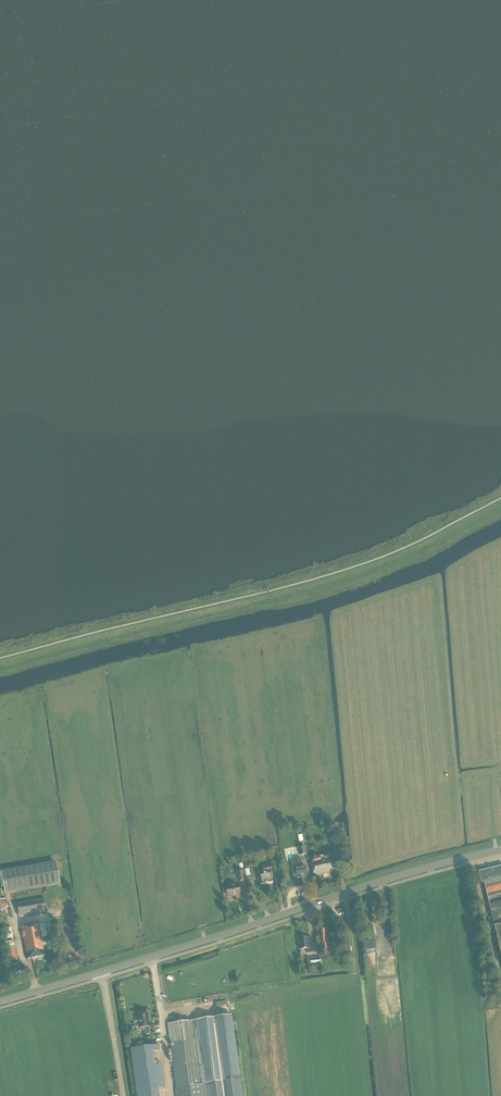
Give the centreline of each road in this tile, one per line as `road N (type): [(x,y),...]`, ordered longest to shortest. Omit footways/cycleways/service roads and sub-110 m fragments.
road 1 (secondary): [(0,1003),(470,857)]
road 2 (unclassified): [(500,978),(470,857)]

